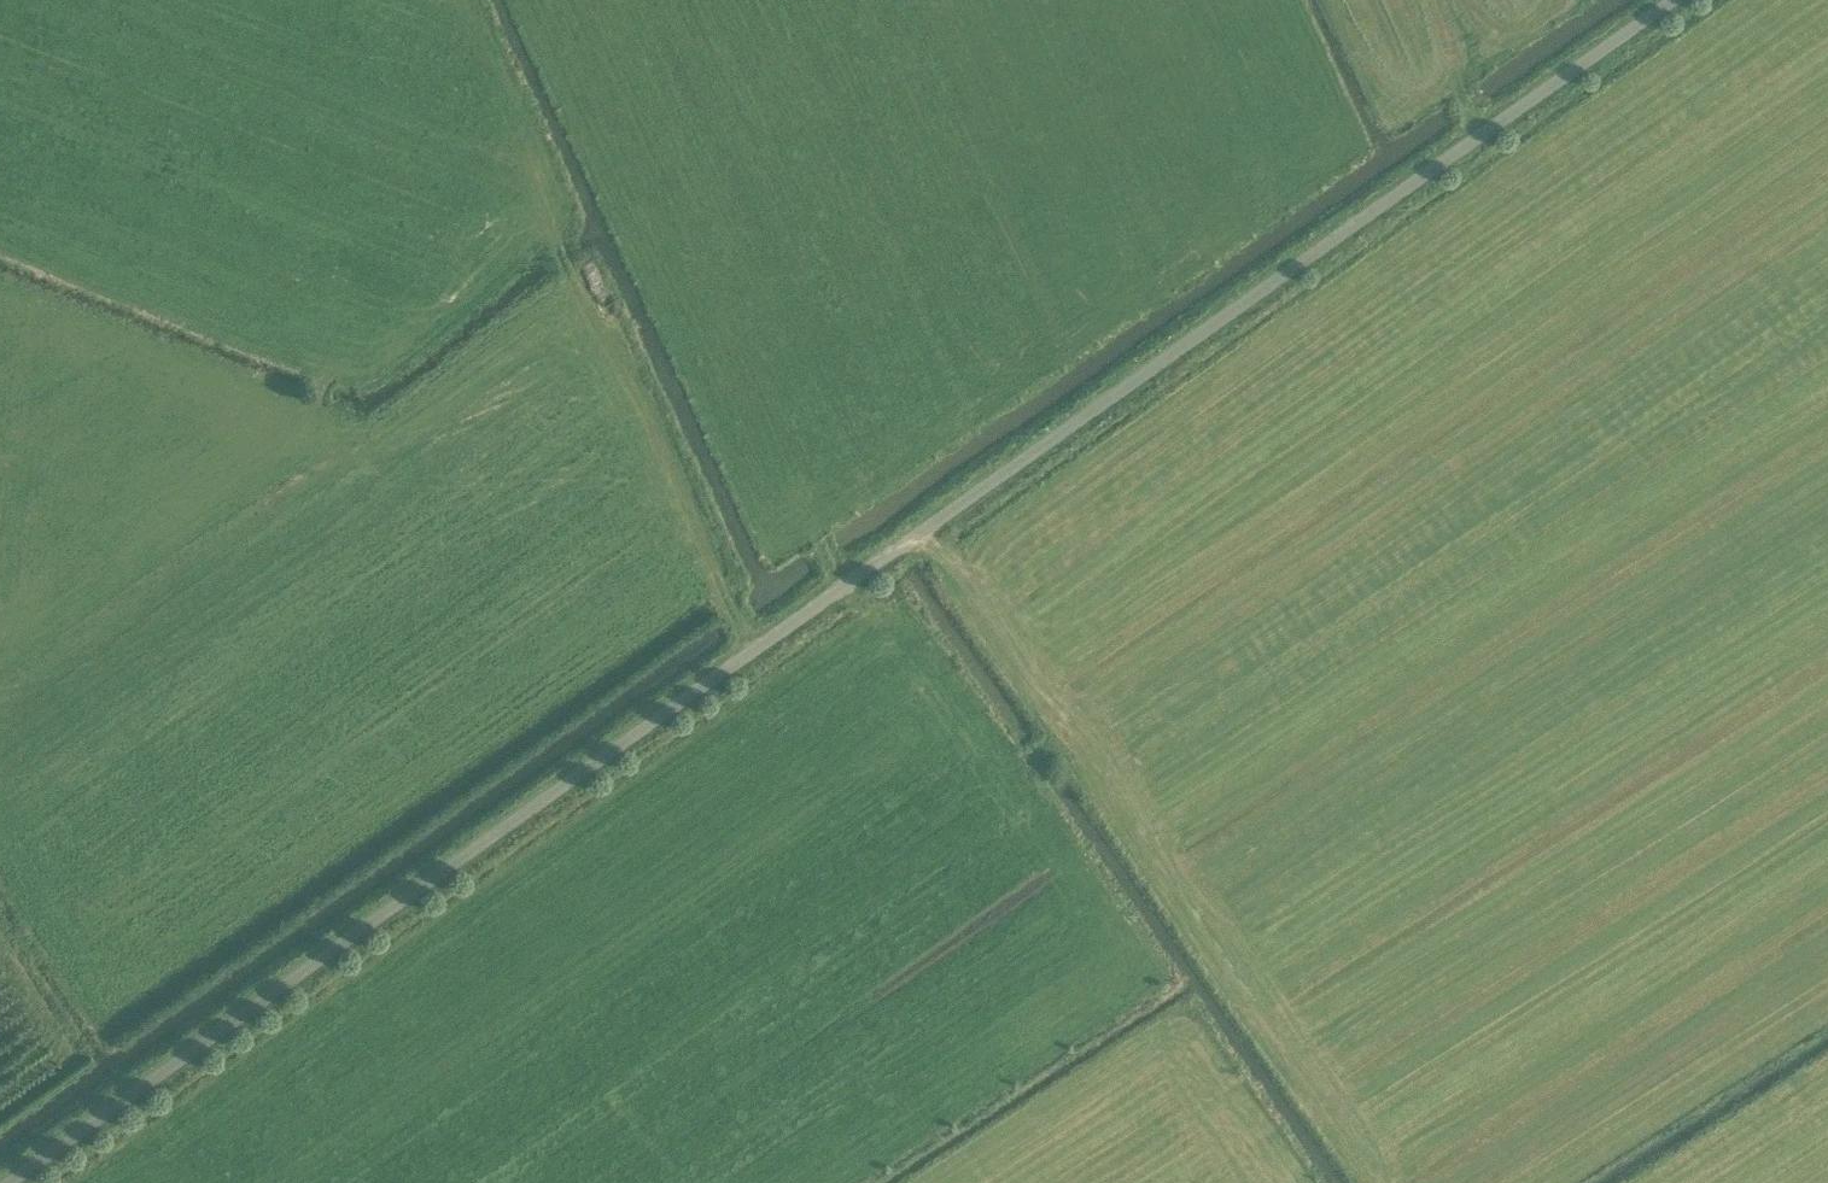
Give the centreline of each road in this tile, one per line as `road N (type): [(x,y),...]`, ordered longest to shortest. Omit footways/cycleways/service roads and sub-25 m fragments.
road 1 (unclassified): [(13,1182),(587,762),(1675,0)]

